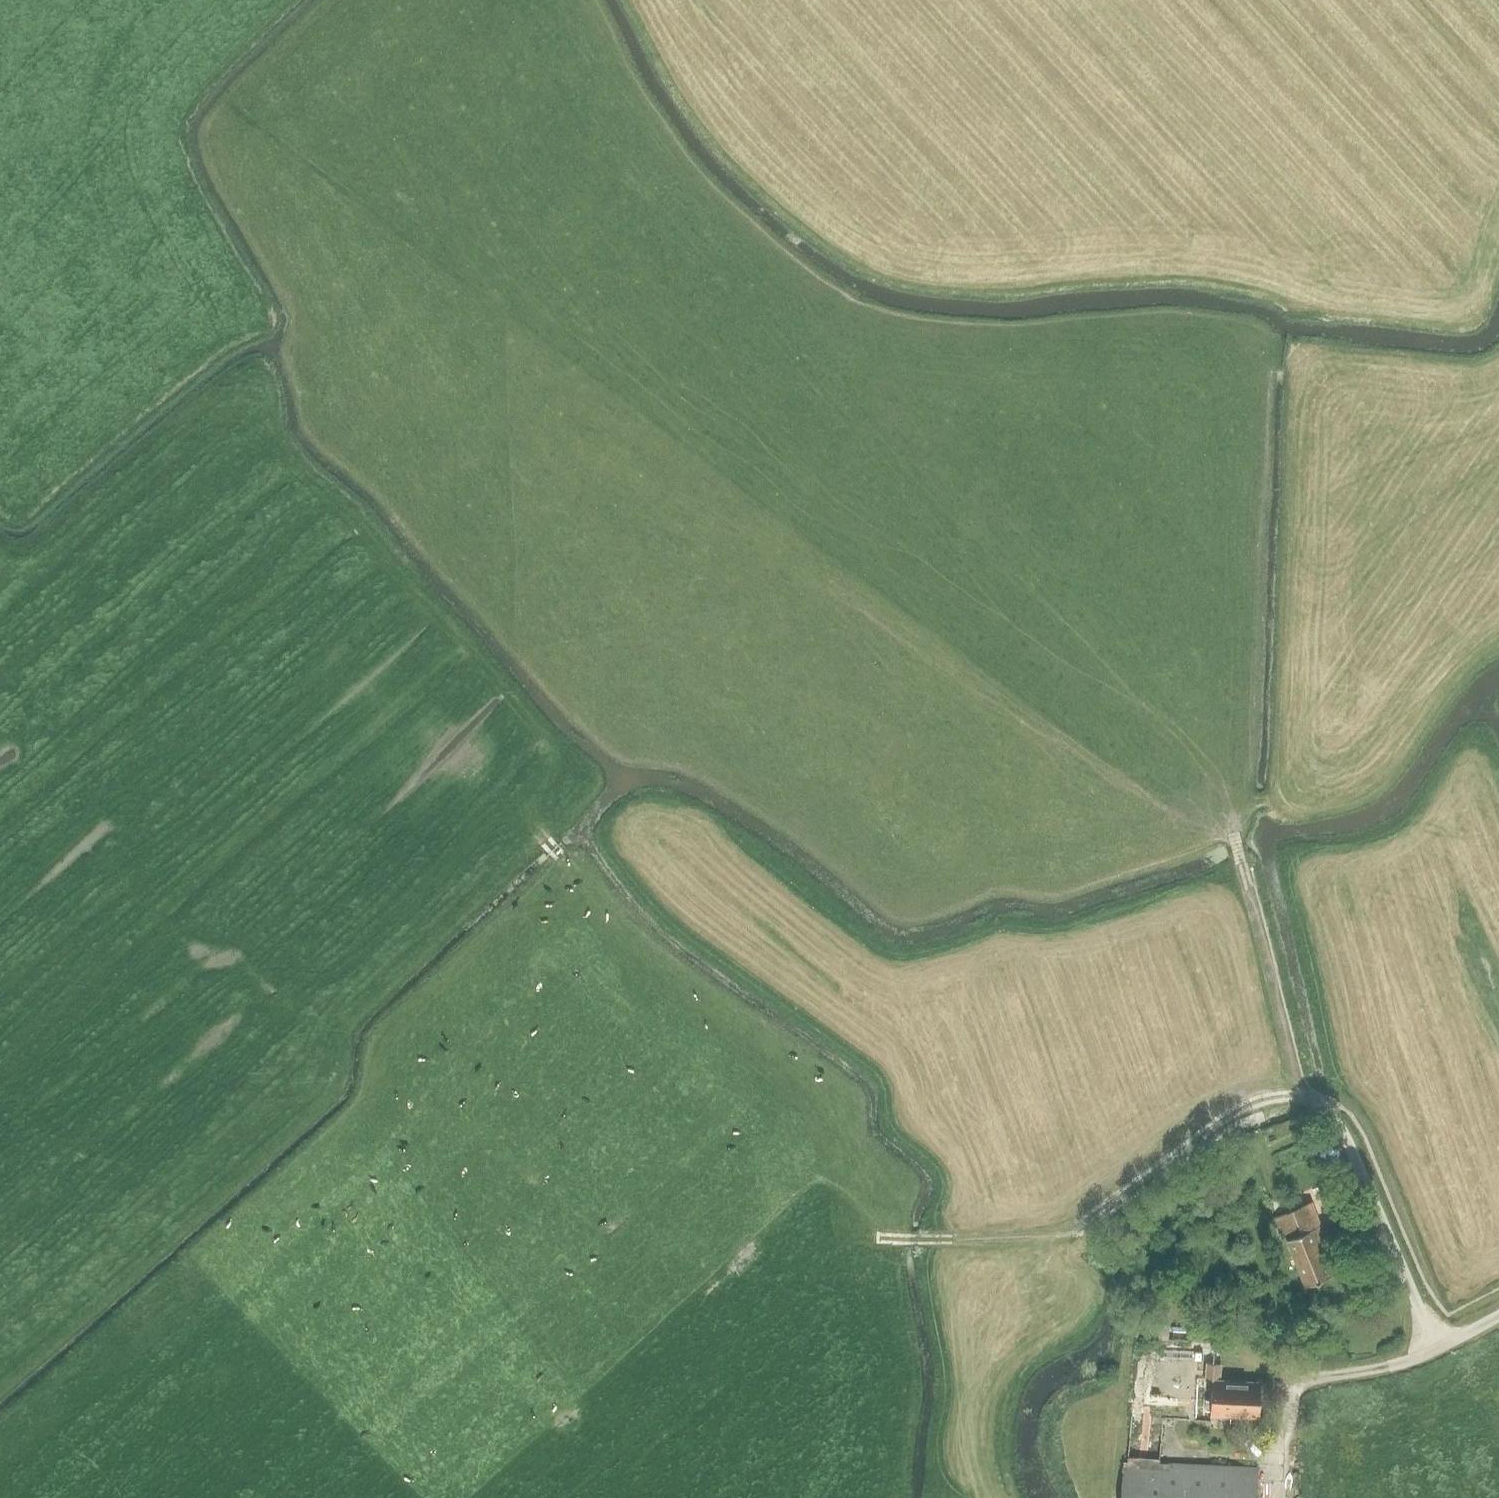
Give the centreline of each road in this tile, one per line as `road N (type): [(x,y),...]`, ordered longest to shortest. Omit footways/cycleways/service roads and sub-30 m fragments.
road 1 (track): [(1324,1108),(1295,1092),(1259,1098),(1209,1122),(1076,1228),(884,1240)]

